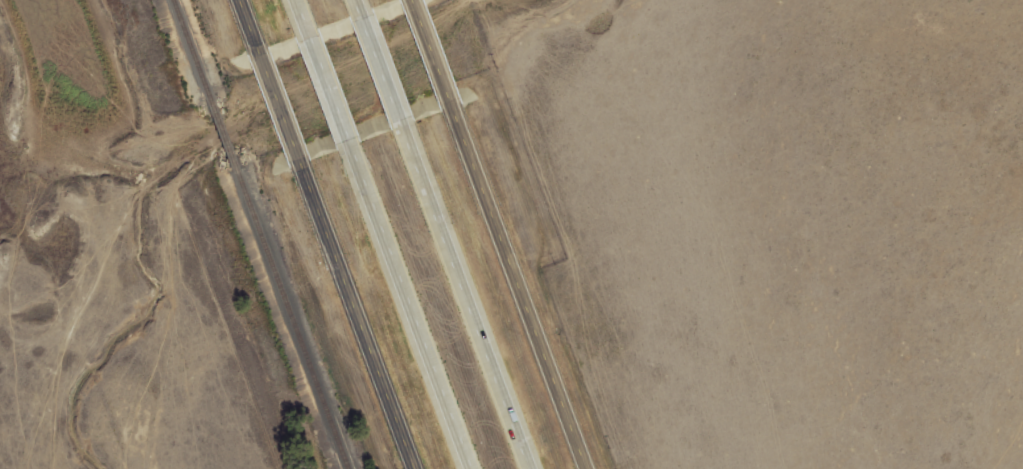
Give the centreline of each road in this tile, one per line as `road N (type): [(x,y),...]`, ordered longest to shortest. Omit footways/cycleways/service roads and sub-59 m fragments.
road 1 (tertiary): [(590,468),(453,104)]
road 2 (motorway): [(532,468),(401,118)]
road 3 (motorway): [(348,141),(471,468)]
road 4 (tertiary): [(303,166),(418,468)]
road 5 (tertiary): [(256,40),(303,166)]
road 6 (motorway): [(304,24),(348,141)]
road 7 (motorway): [(401,118),(358,3)]

